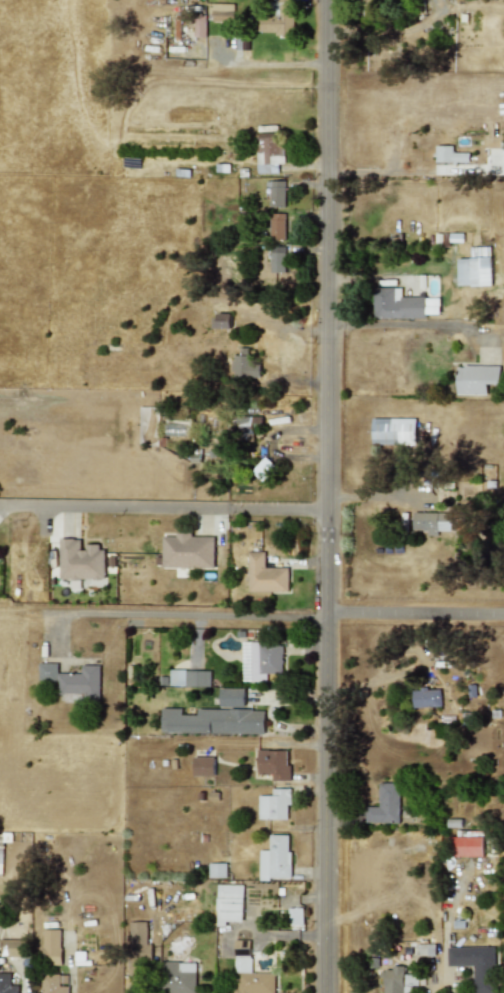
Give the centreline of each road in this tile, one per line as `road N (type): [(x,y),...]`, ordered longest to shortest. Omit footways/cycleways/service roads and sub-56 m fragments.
road 1 (tertiary): [(326,992),(329,0)]
road 2 (residential): [(327,513),(0,508)]
road 3 (residential): [(327,614),(503,617)]

